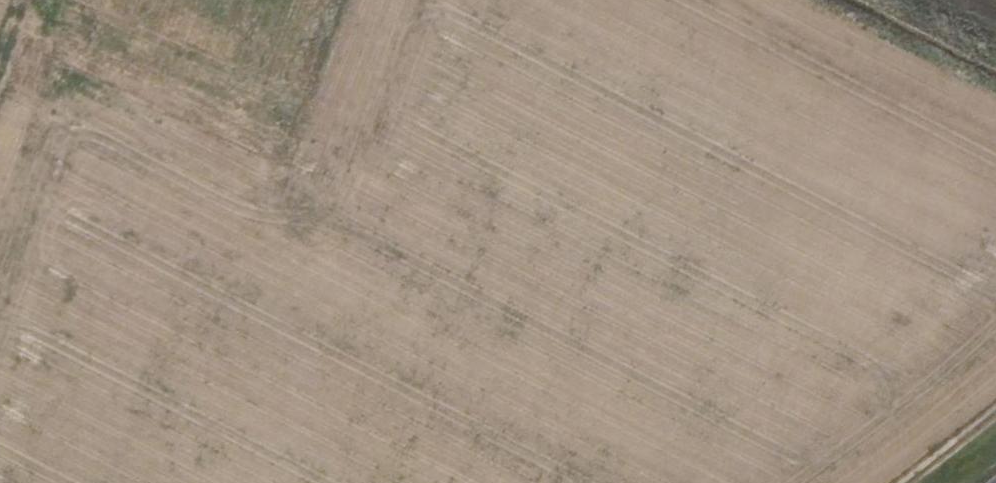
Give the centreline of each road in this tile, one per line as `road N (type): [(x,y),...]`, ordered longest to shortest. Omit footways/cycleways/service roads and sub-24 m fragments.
road 1 (track): [(899,482),(995,400)]

